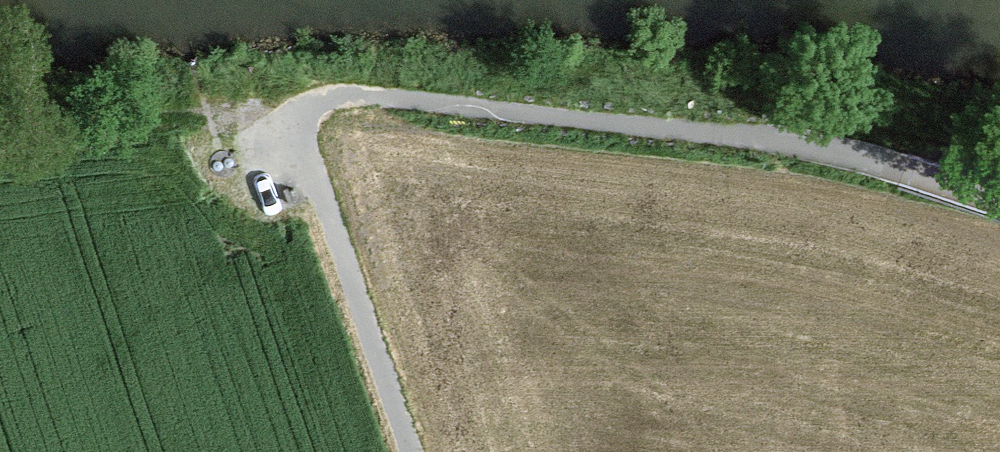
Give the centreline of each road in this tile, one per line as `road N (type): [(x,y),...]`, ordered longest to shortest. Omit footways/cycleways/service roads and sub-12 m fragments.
road 1 (track): [(687,130),(361,96),(333,97),(297,128)]
road 2 (track): [(411,451),(297,128)]
road 3 (track): [(297,128),(179,96),(0,116)]
road 4 (track): [(904,168),(687,130)]

